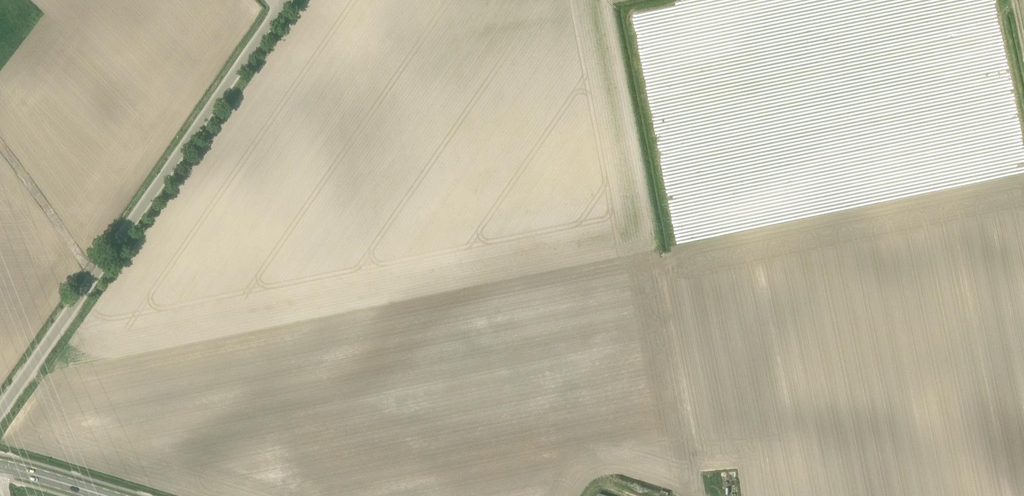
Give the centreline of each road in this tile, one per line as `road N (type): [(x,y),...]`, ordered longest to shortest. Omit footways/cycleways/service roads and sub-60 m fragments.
road 1 (unclassified): [(0,412),(289,0)]

